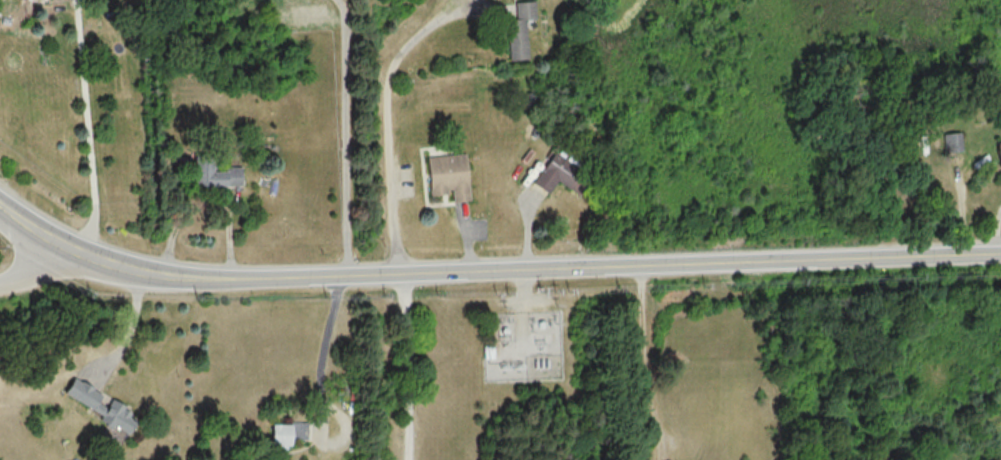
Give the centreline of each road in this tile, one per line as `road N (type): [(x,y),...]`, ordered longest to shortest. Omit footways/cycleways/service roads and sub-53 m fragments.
road 1 (secondary): [(665,265),(183,286),(113,281),(56,263),(0,226)]
road 2 (secondary): [(1000,253),(665,265)]

